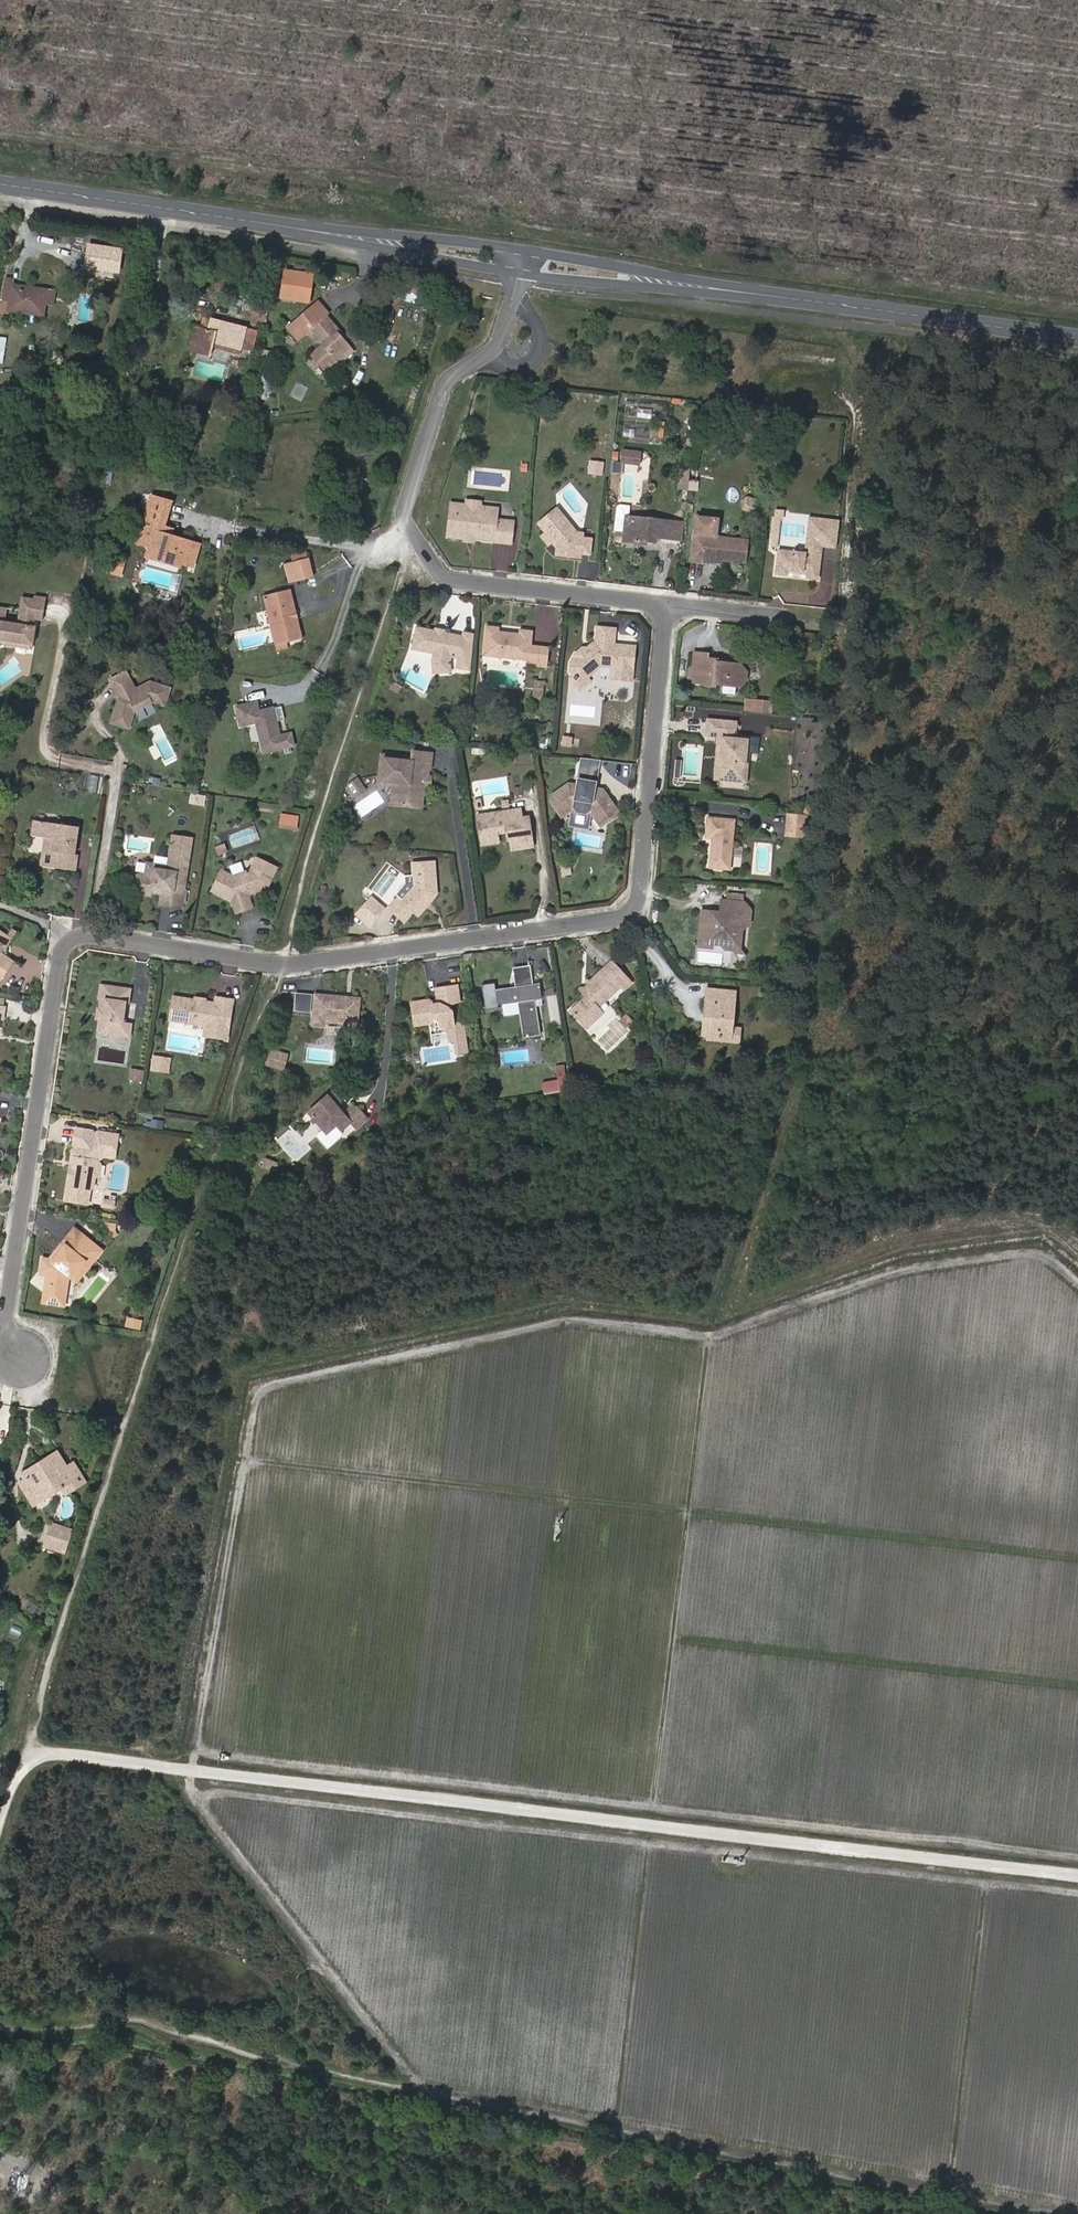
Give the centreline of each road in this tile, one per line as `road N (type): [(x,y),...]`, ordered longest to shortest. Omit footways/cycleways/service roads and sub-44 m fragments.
road 1 (residential): [(23,1360),(5,1325),(64,948),(95,936),(281,966),(626,917),(640,890),(667,605)]
road 2 (track): [(1065,2213),(274,2062),(145,2021),(0,2029)]
road 3 (track): [(28,1750),(1077,1874)]
road 4 (track): [(169,1766),(240,1373),(570,1298),(697,1329),(721,1262)]
road 5 (track): [(1077,1555),(225,1456)]
road 6 (track): [(795,1085),(731,1286),(737,1304),(897,1245),(1041,1226),(1077,1255)]
road 7 (residential): [(667,605),(450,582),(410,529),(407,506),(443,391),(493,350),(518,273)]
road 8 (track): [(648,1823),(697,1329)]
road 9 (track): [(666,1637),(1077,1687)]
road 10 (tertiary): [(876,312),(521,251)]
road 11 (tertiary): [(518,273),(876,312)]
road 12 (track): [(987,1864),(950,2195)]
road 13 (track): [(648,1823),(612,2128)]
road 14 (tertiary): [(267,223),(0,185)]
road 15 (tertiary): [(267,223),(518,273)]
road 16 (tertiary): [(521,251),(267,223)]
road 17 (tertiary): [(1077,341),(876,312)]
road 18 (residential): [(792,619),(667,605)]

